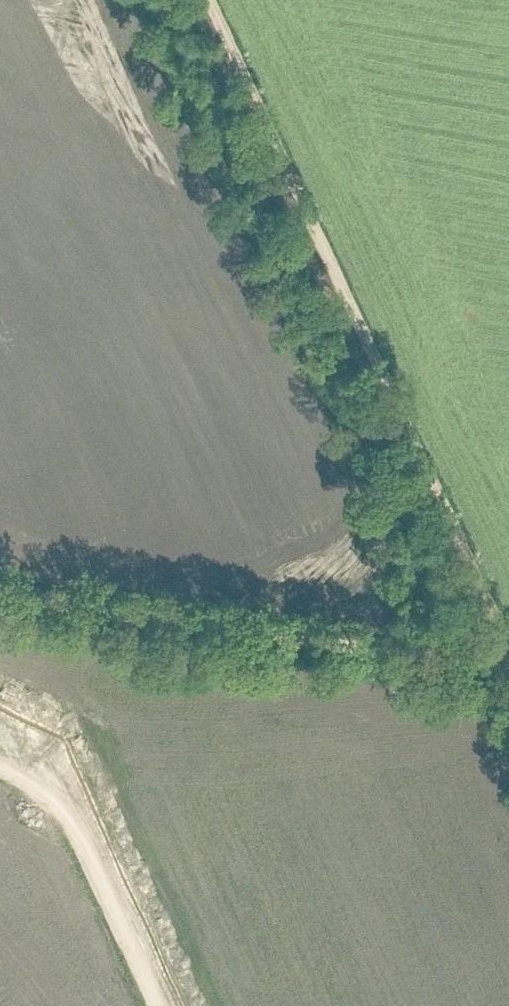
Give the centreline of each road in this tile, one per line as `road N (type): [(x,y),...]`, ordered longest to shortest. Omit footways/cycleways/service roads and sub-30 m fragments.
road 1 (track): [(508,650),(212,0)]
road 2 (unclassified): [(508,670),(0,592)]

